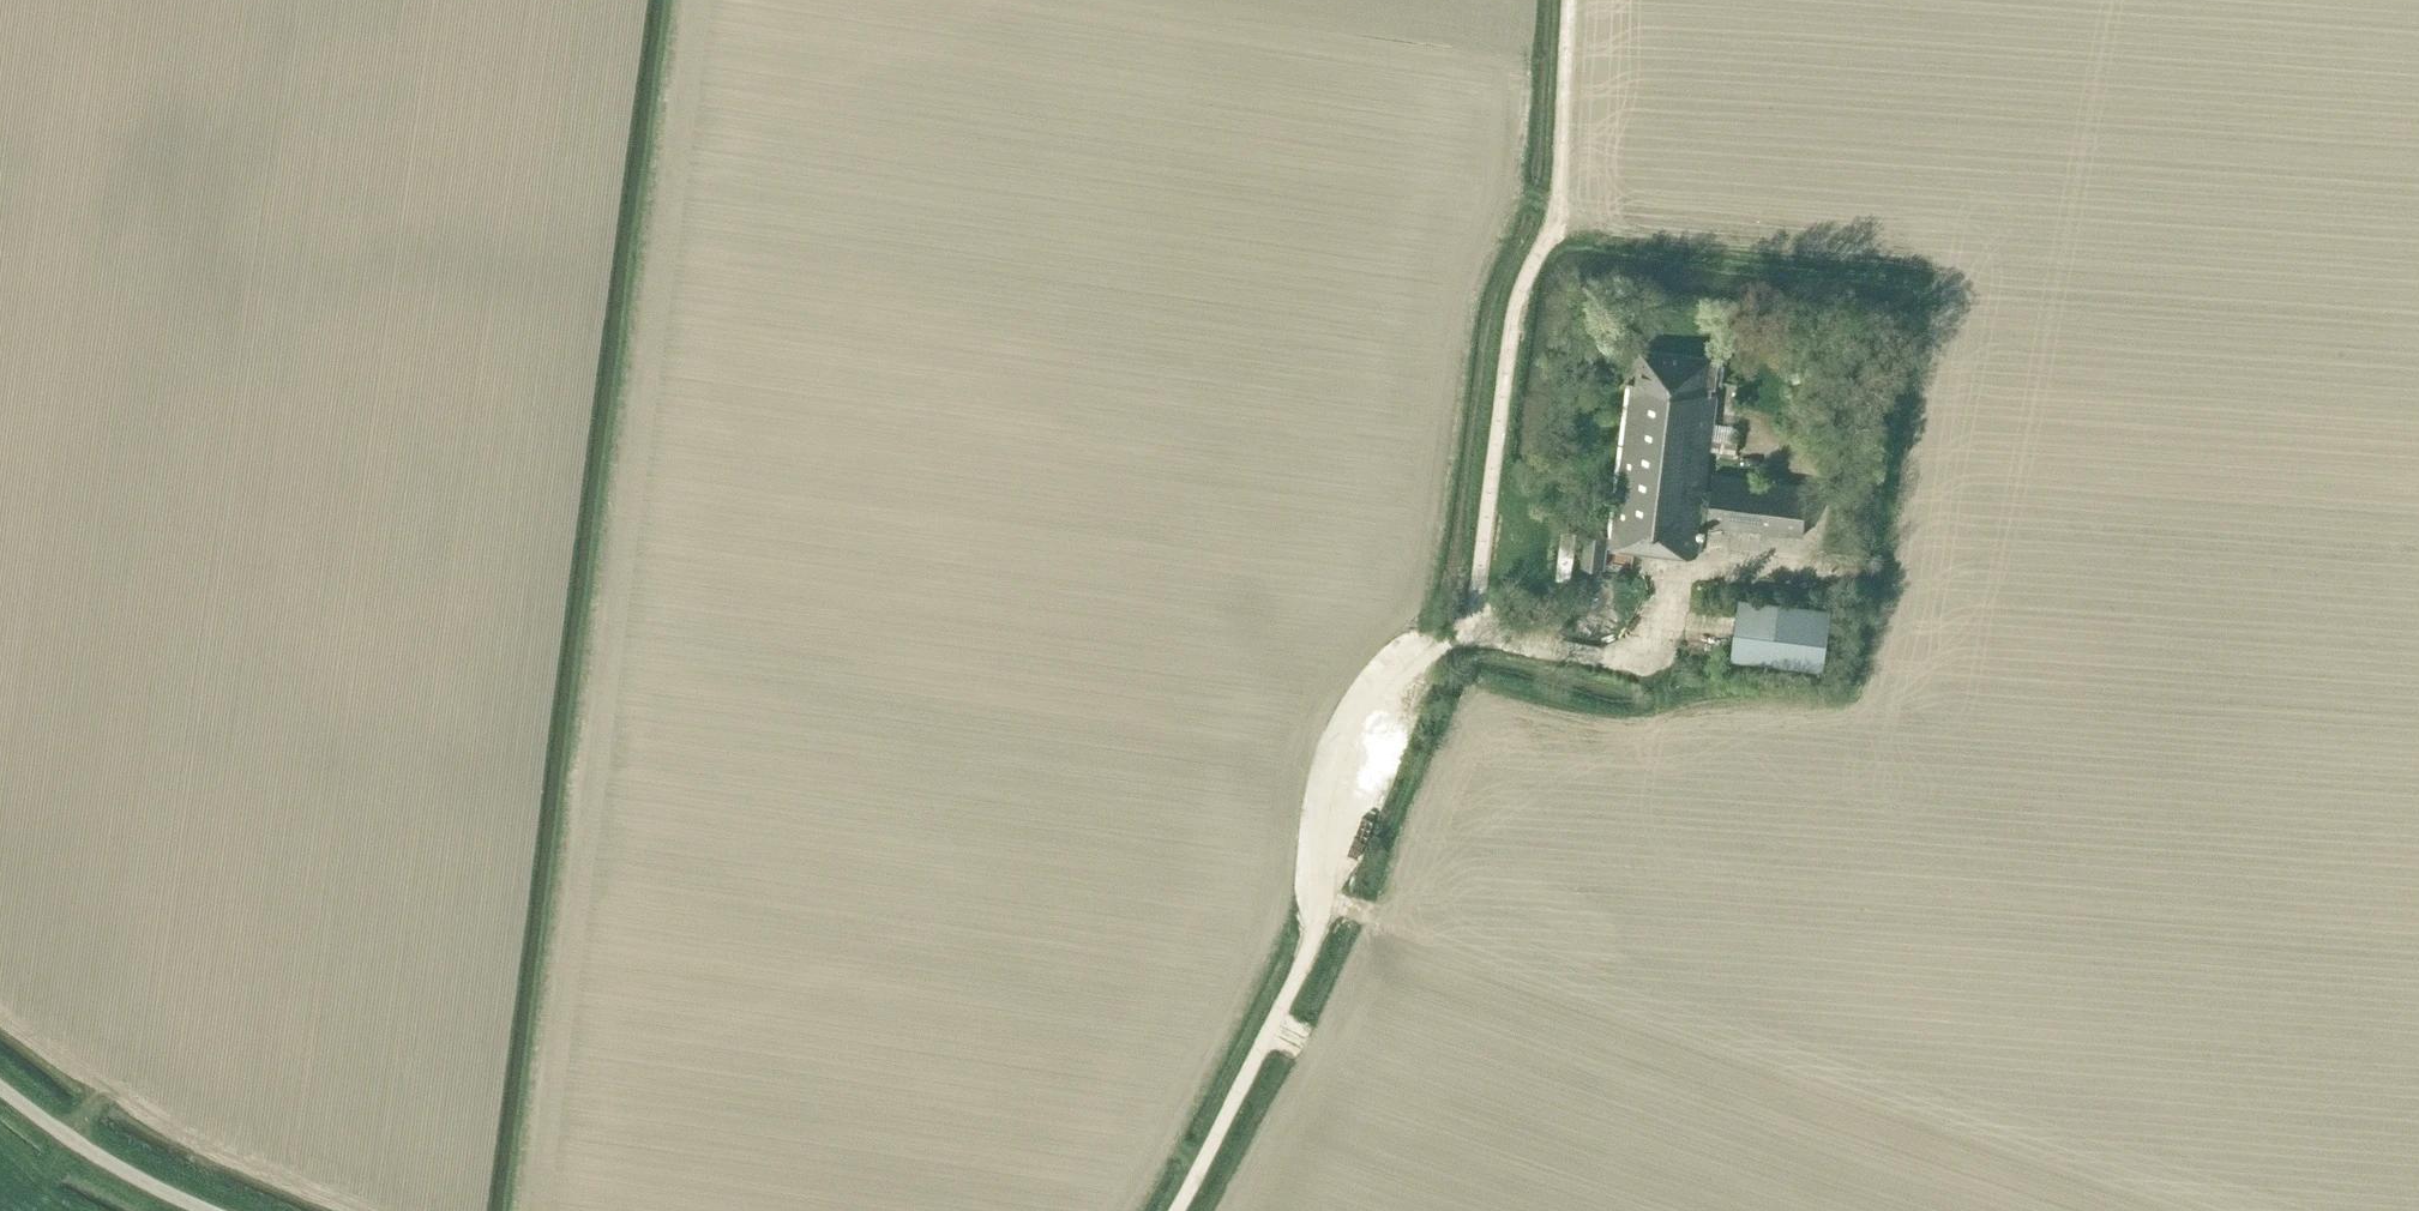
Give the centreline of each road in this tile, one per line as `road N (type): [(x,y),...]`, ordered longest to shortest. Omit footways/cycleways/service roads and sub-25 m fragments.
road 1 (unclassified): [(1174,1210),(1288,988),(1318,908),(1325,823),(1361,722),(1393,680),(1457,635),(1503,351),(1553,228),(1569,0)]
road 2 (unclassified): [(209,1210),(111,1163),(0,1086)]

